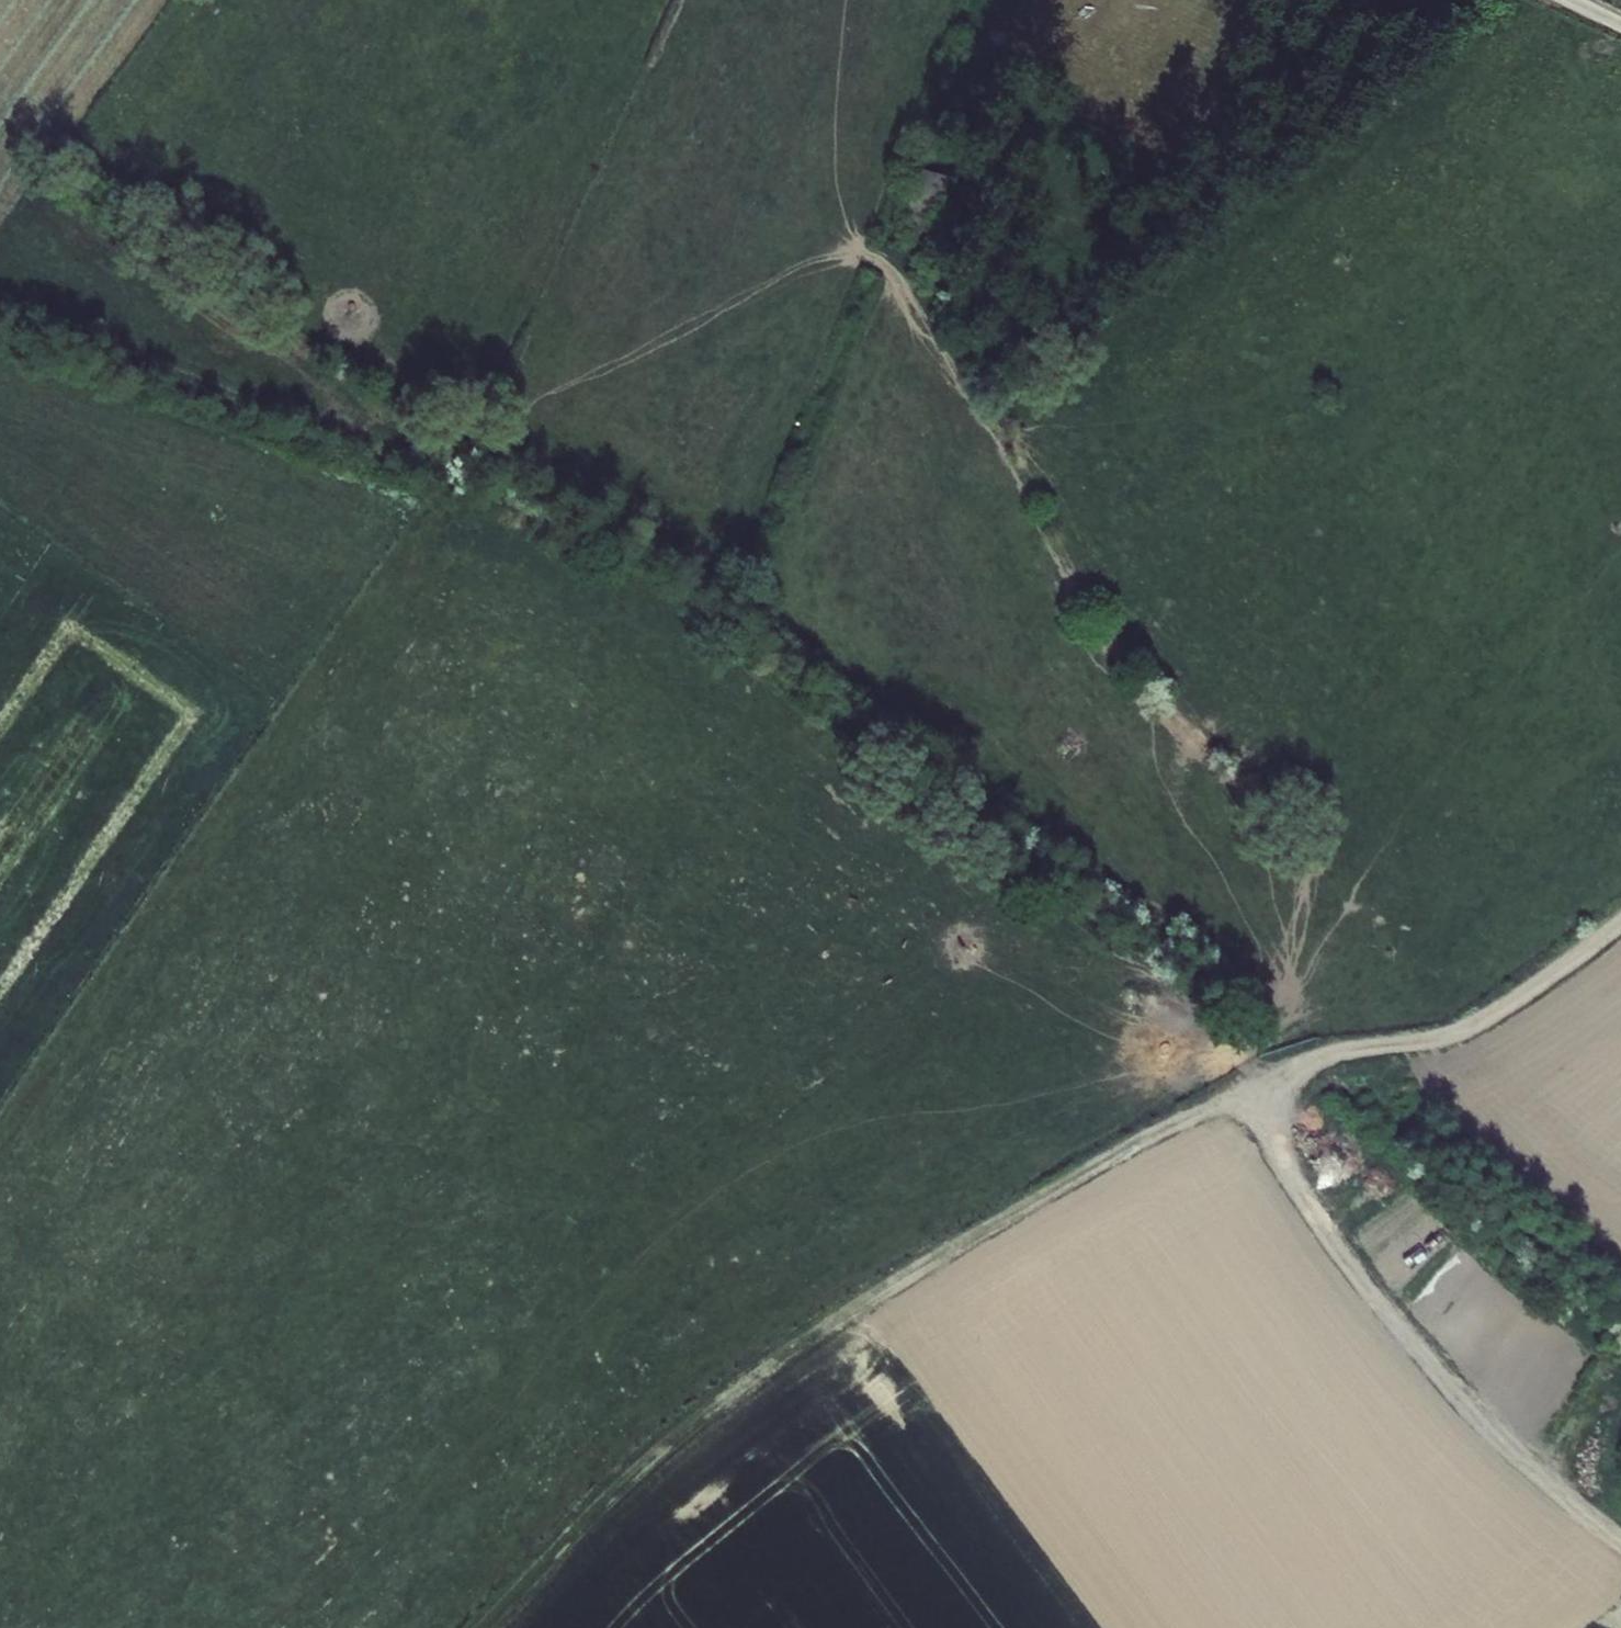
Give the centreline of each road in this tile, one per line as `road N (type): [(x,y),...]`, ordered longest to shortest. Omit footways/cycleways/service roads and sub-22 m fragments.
road 1 (track): [(482,1627),(656,1449),(818,1332),(1264,1084),(1325,1057),(1434,1052),(1620,919)]

